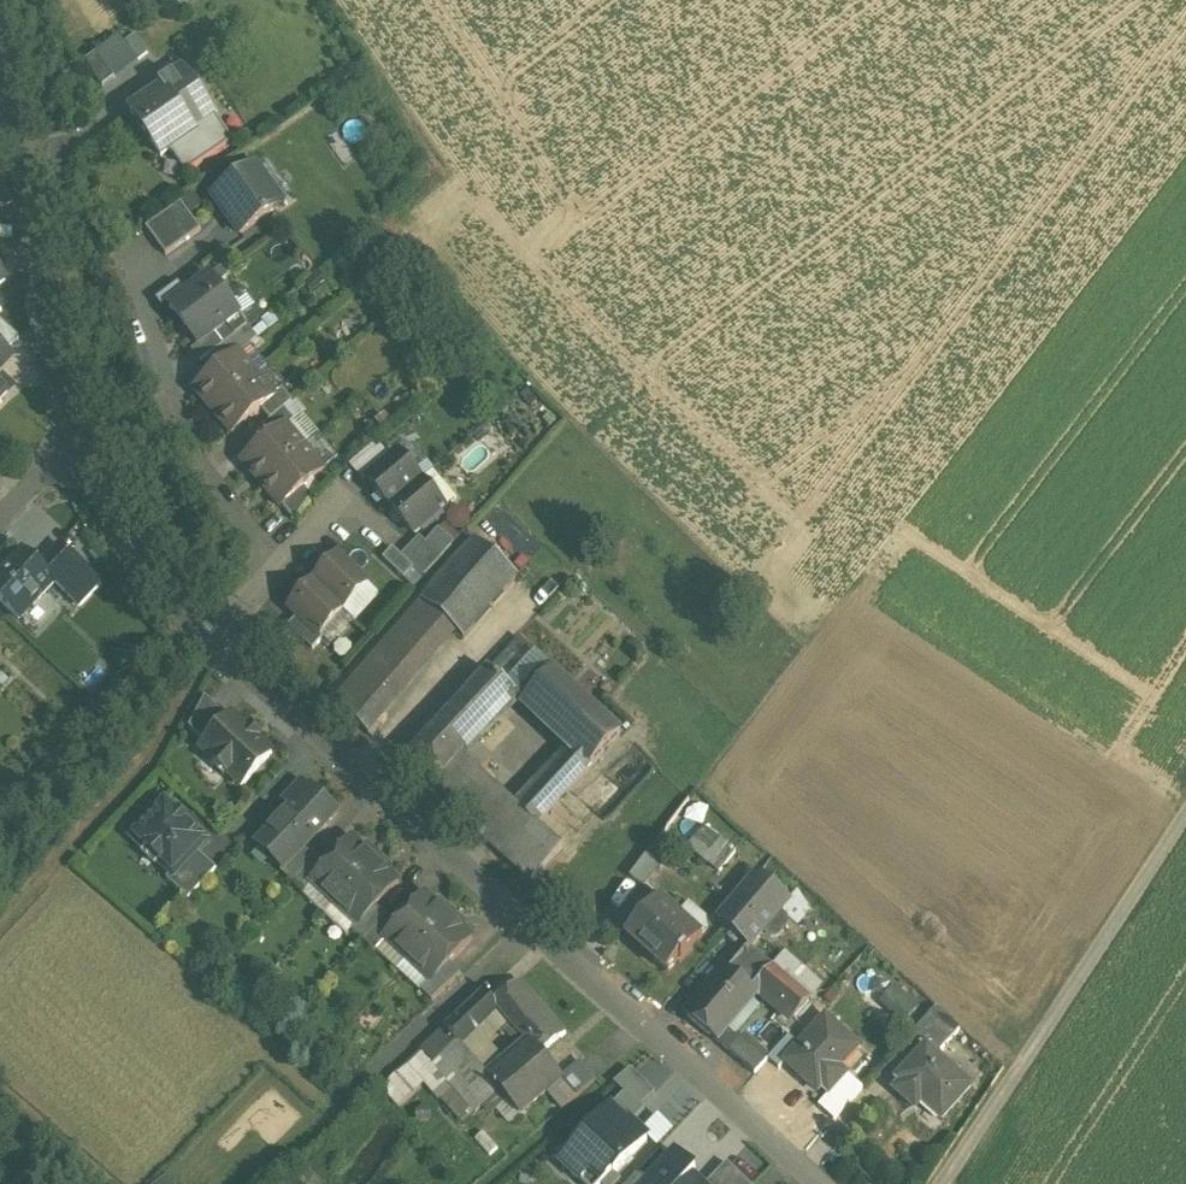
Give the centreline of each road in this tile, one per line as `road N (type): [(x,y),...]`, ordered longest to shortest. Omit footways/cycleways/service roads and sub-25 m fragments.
road 1 (residential): [(216,646),(817,1183)]
road 2 (track): [(944,1183),(1185,815)]
road 3 (residential): [(0,94),(21,155),(47,320),(83,447)]
road 4 (track): [(0,920),(144,770),(216,646)]
road 5 (residential): [(278,569),(194,460),(143,289)]
road 6 (residential): [(83,447),(119,528),(216,646)]
road 7 (residential): [(278,569),(340,501),(389,542)]
road 8 (track): [(105,1183),(0,1091)]

